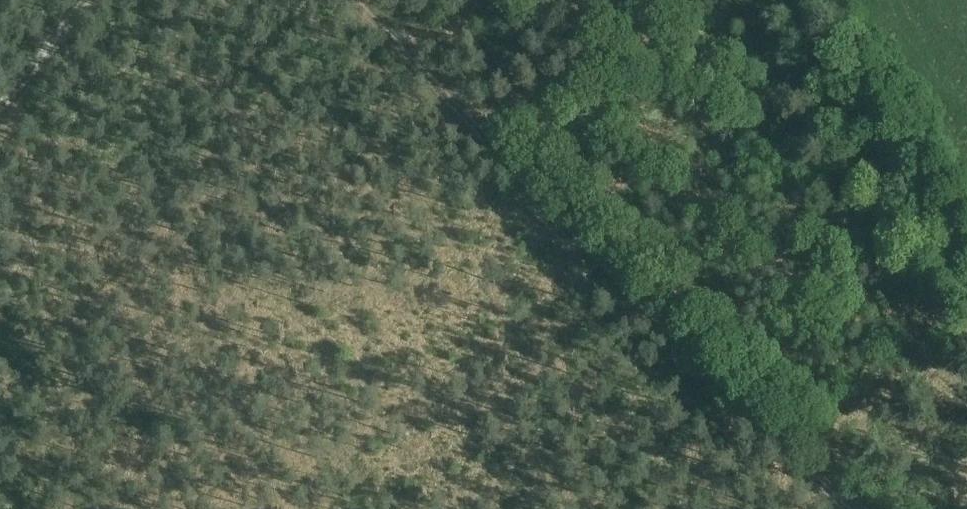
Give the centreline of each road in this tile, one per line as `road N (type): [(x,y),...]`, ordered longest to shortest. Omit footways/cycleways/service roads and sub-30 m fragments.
road 1 (track): [(846,508),(353,0)]
road 2 (track): [(88,0),(0,107)]

